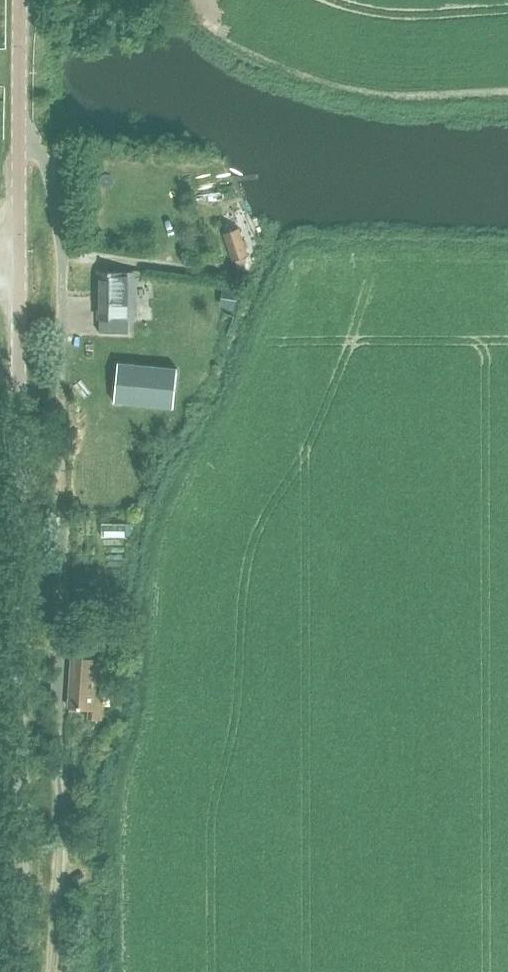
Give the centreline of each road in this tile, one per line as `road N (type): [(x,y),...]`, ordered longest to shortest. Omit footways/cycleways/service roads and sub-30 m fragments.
road 1 (tertiary): [(22,971),(18,250)]
road 2 (tertiary): [(18,250),(20,16)]

